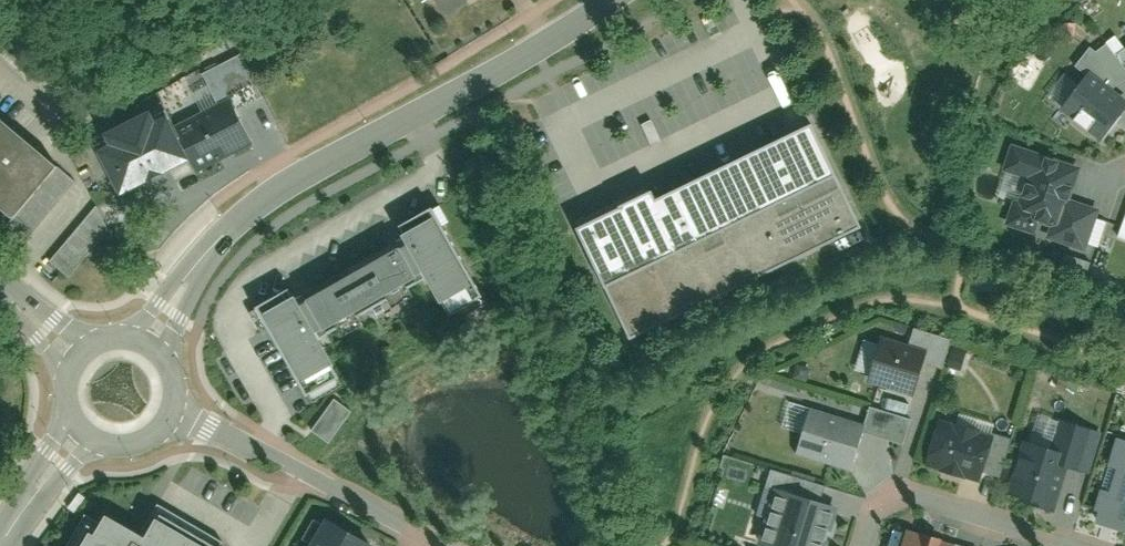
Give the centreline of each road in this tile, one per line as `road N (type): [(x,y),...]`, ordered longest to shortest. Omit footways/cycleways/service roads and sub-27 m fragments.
road 1 (tertiary): [(609,0),(236,221),(146,340)]
road 2 (residential): [(173,407),(445,545)]
road 3 (residential): [(1100,545),(908,491),(879,505),(867,545)]
road 4 (tertiary): [(0,545),(85,430)]

